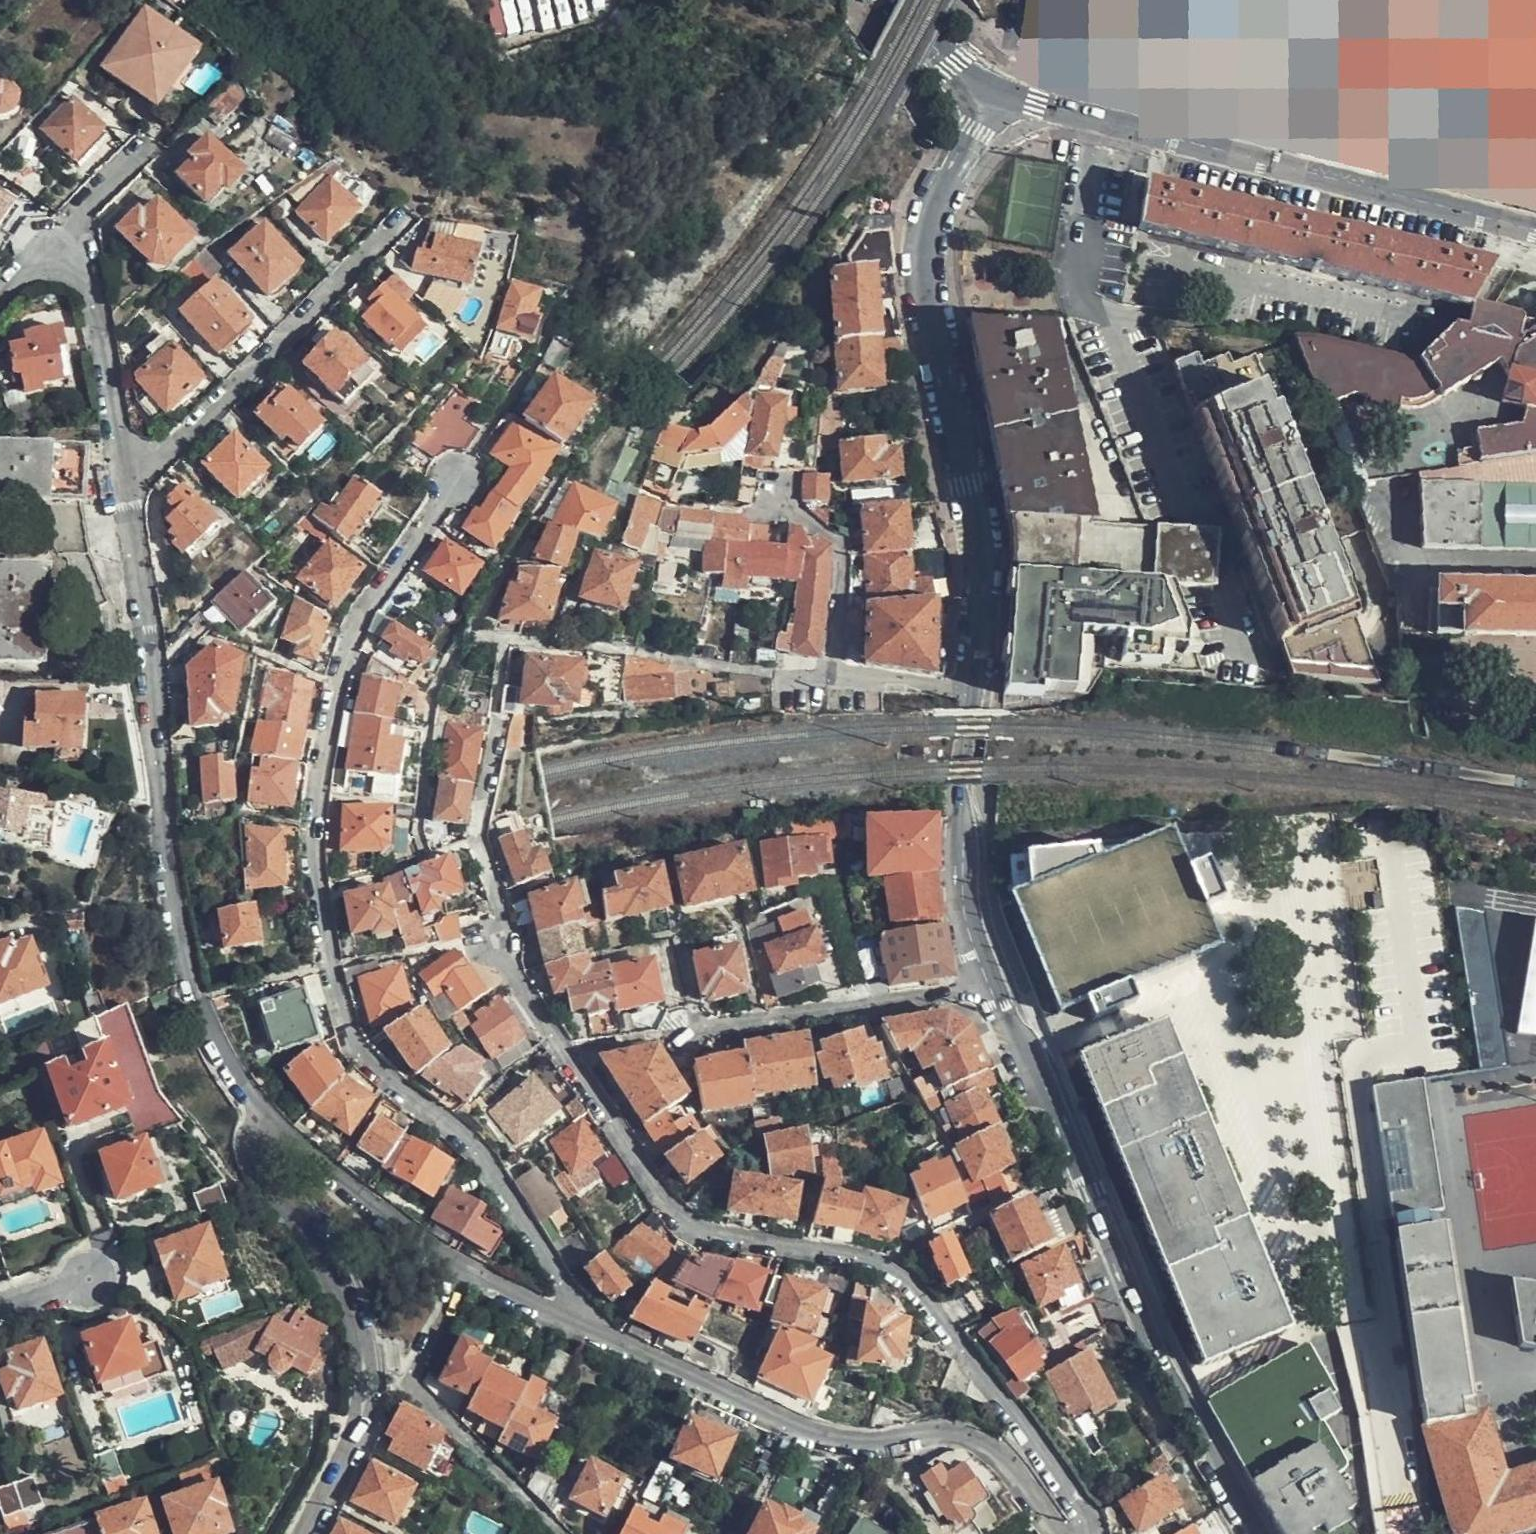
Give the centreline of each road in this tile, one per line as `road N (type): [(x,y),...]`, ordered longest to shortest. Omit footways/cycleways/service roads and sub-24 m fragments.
road 1 (residential): [(498,709),(500,737),(478,836),(501,940),(626,1145),(679,1217),(716,1232),(885,1259),(922,1292),(1073,1493),(1085,1524),(1078,1533)]
road 2 (residential): [(454,480),(360,617),(324,747),(316,859),(333,967),(355,1040),(470,1134),(603,1336)]
road 3 (residential): [(1002,93),(930,211),(929,303),(980,550),(976,686),(959,800),(965,920),(988,993)]
road 4 (residential): [(129,494),(195,995),(270,1116)]
road 5 (residential): [(988,993),(1029,1056),(1198,1429),(1258,1533)]
road 6 (residential): [(1102,120),(1074,267),(1259,663)]
road 7 (residential): [(1065,1533),(1008,1458),(974,1437),(949,1430),(856,1441),(813,1431),(603,1336)]
road 8 (residential): [(306,1533),(361,1431),(364,1341),(330,1264),(266,1176),(253,1144),(270,1116)]
road 9 (tertiary): [(1535,232),(1102,120)]
road 10 (residential): [(129,494),(386,233)]
road 11 (residential): [(562,1533),(418,1390),(417,1373),(471,1270)]
road 12 (residential): [(668,1032),(988,993)]
road 13 (residential): [(41,254),(78,272),(96,301),(129,494)]
road 14 (residential): [(471,1270),(270,1116)]
road 15 (residential): [(41,254),(153,139)]
road 16 (residential): [(603,1336),(471,1270)]
road 17 (tertiary): [(1002,93),(954,63),(904,0)]

